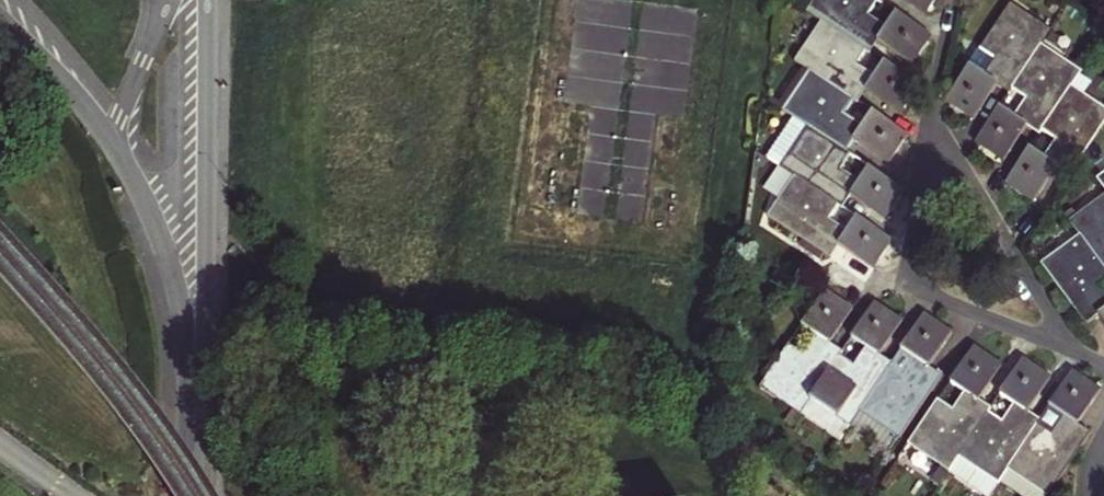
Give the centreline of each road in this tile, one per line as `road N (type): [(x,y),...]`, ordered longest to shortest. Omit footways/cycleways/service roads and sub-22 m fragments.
road 1 (residential): [(1072,348),(979,197),(959,177),(930,168),(908,287),(1026,333)]
road 2 (tertiary): [(195,392),(205,279),(205,0)]
road 3 (tertiary): [(110,135),(174,271),(195,392)]
road 4 (tertiary): [(0,20),(110,135)]

